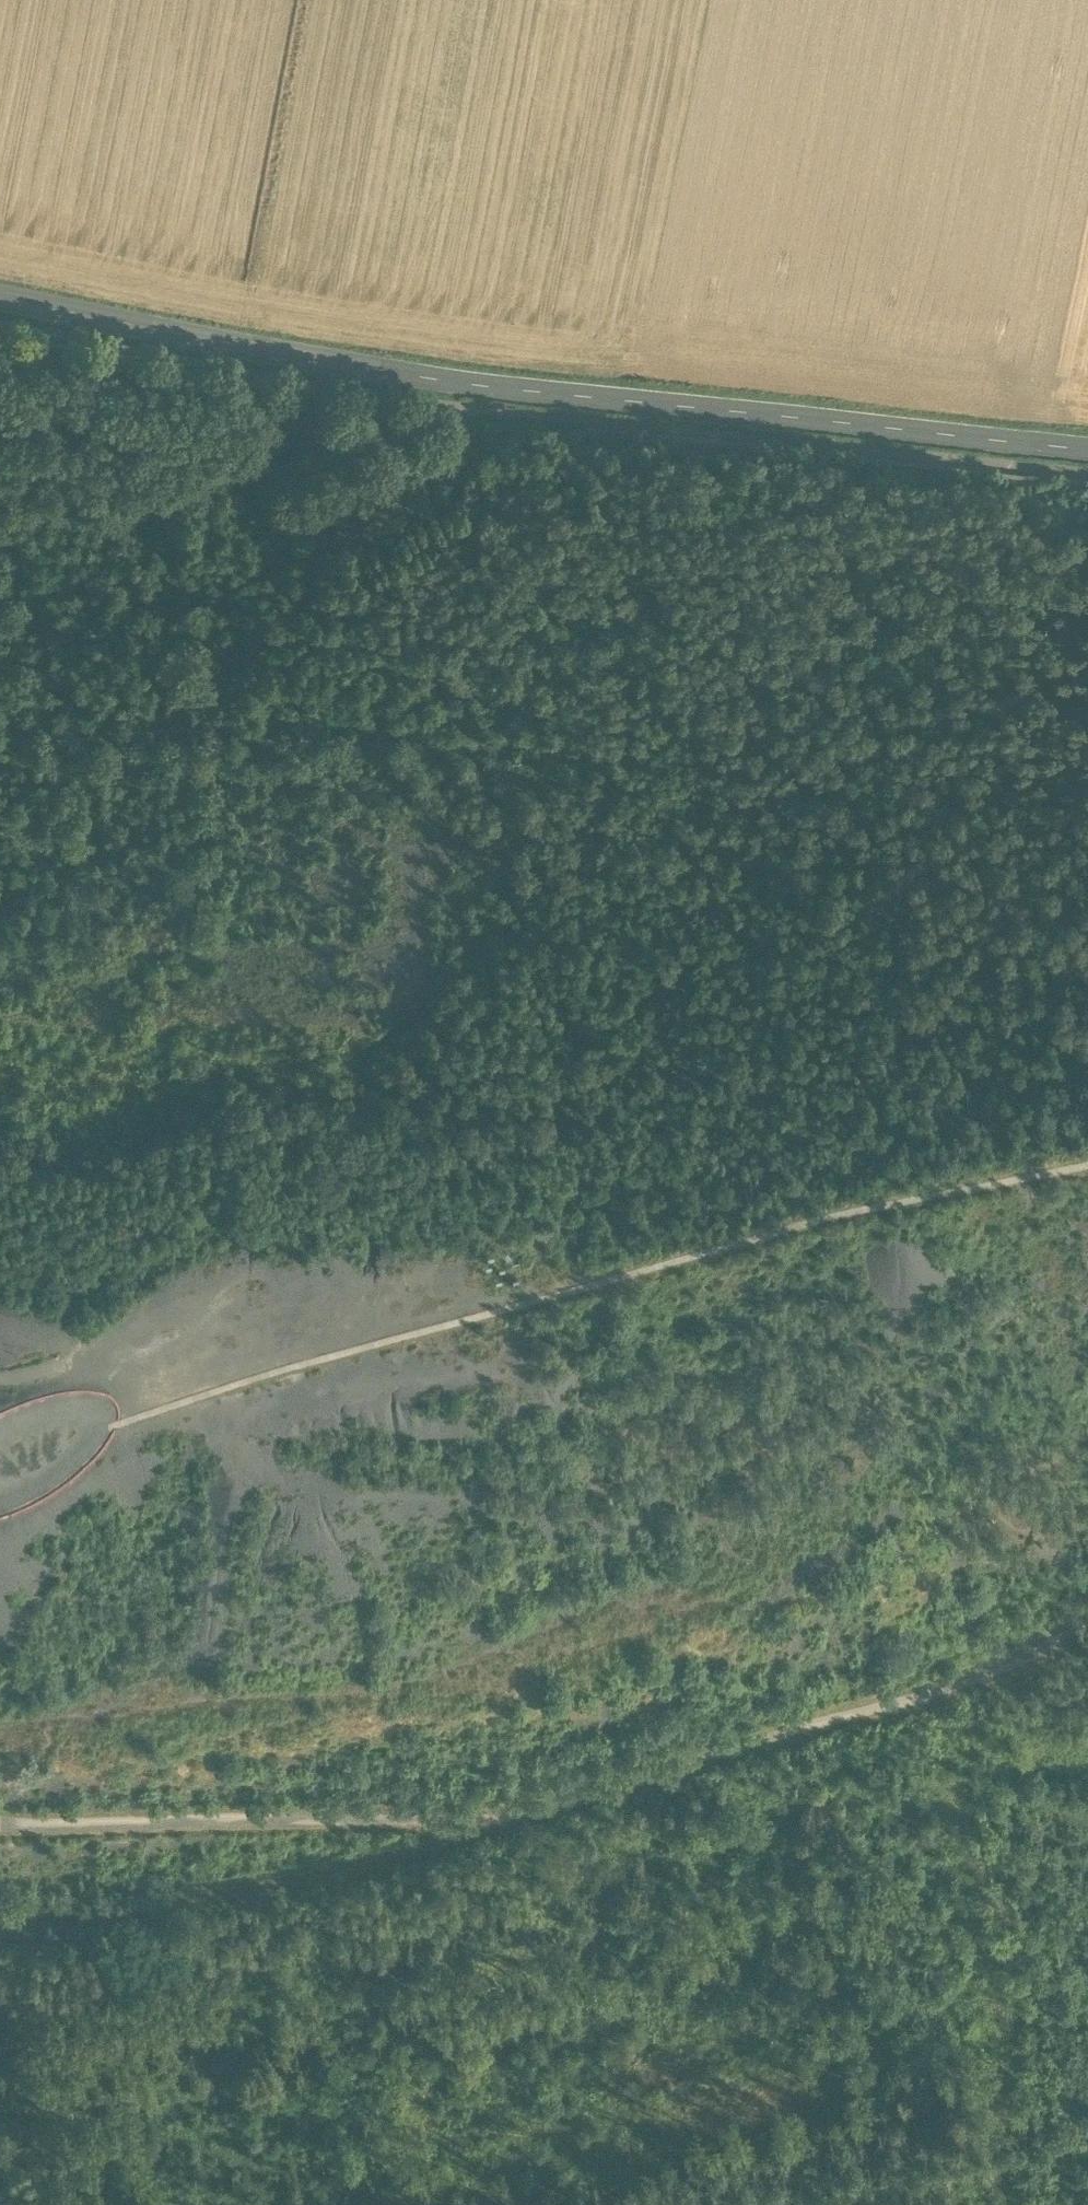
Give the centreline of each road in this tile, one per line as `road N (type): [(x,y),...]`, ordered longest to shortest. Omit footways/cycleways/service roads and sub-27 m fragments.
road 1 (tertiary): [(1087,471),(505,404),(0,307)]
road 2 (track): [(1087,1620),(1010,1658),(908,1694),(416,1837)]
road 3 (track): [(517,1808),(0,1802)]
road 4 (track): [(0,1352),(60,1338),(103,1343),(124,1361),(115,1397)]

